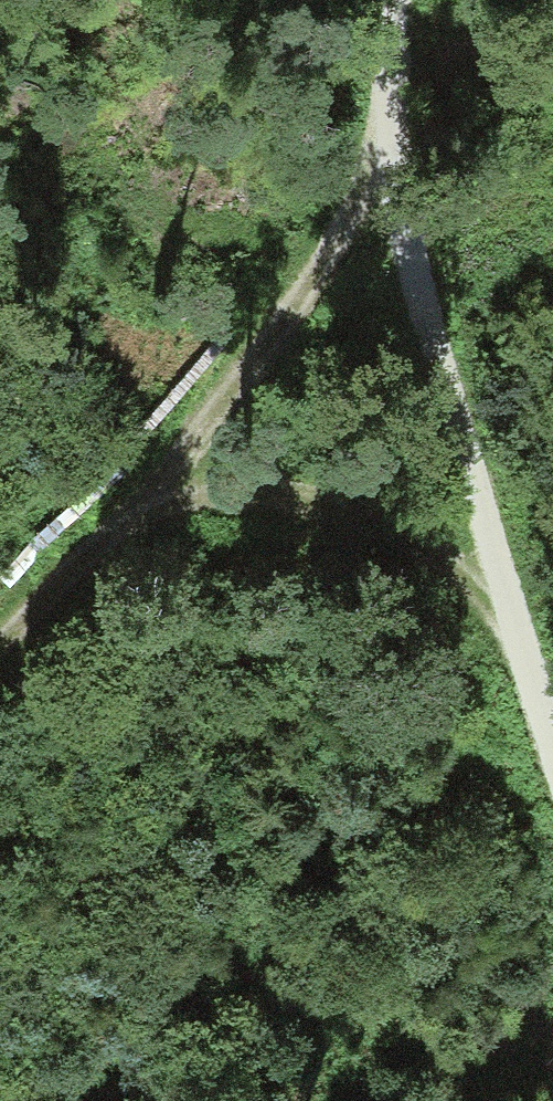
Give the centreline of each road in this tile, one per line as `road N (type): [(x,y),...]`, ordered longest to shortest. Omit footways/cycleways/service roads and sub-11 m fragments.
road 1 (track): [(0,646),(123,520),(382,160),(387,0)]
road 2 (track): [(552,769),(382,160)]
road 3 (track): [(508,626),(435,556),(342,511),(222,491),(123,520)]

